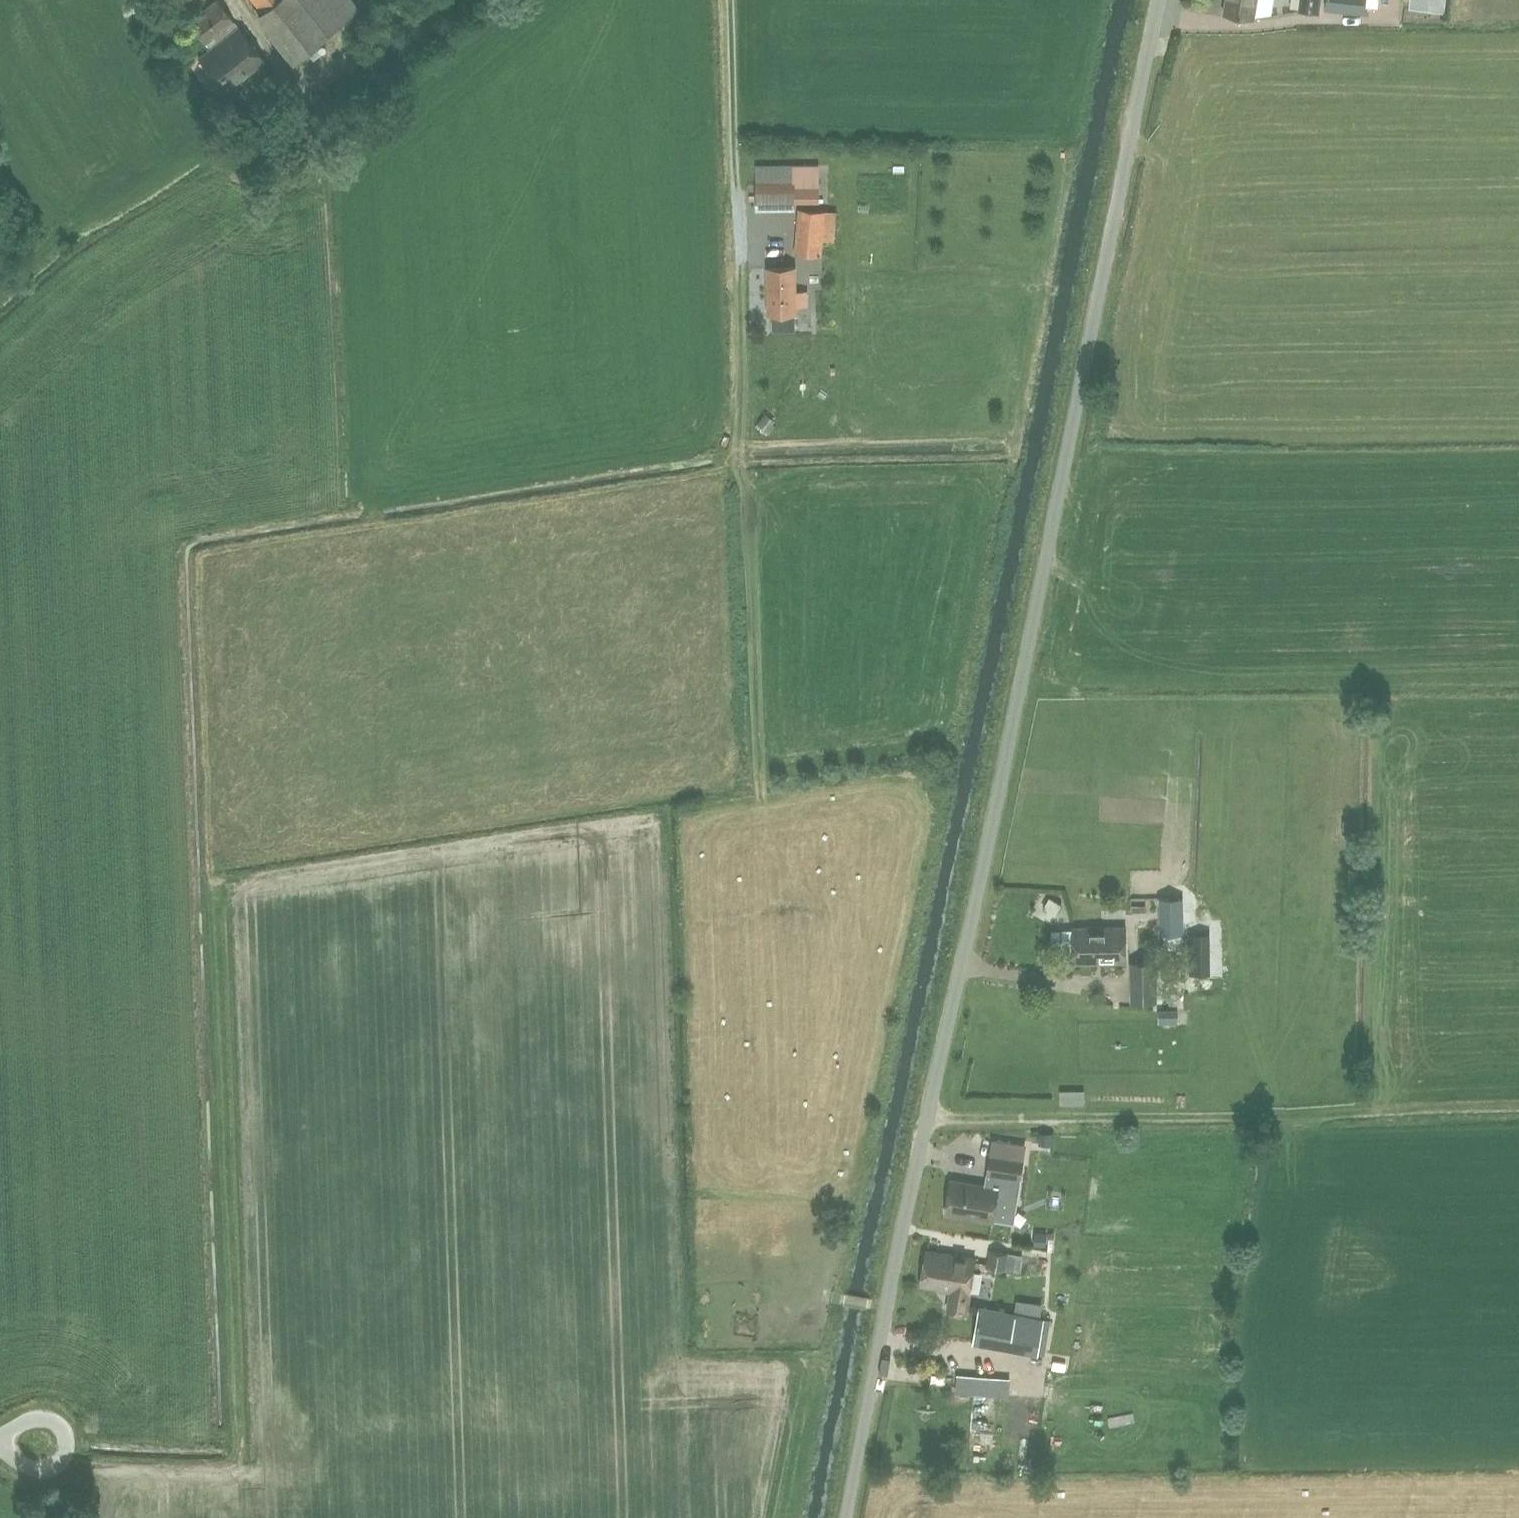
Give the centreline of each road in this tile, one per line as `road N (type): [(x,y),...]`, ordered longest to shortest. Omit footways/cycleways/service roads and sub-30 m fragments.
road 1 (unclassified): [(846,1517),(1158,0)]
road 2 (track): [(928,1117),(1518,1104)]
road 3 (track): [(440,0),(329,88)]
road 4 (track): [(735,132),(729,0)]

